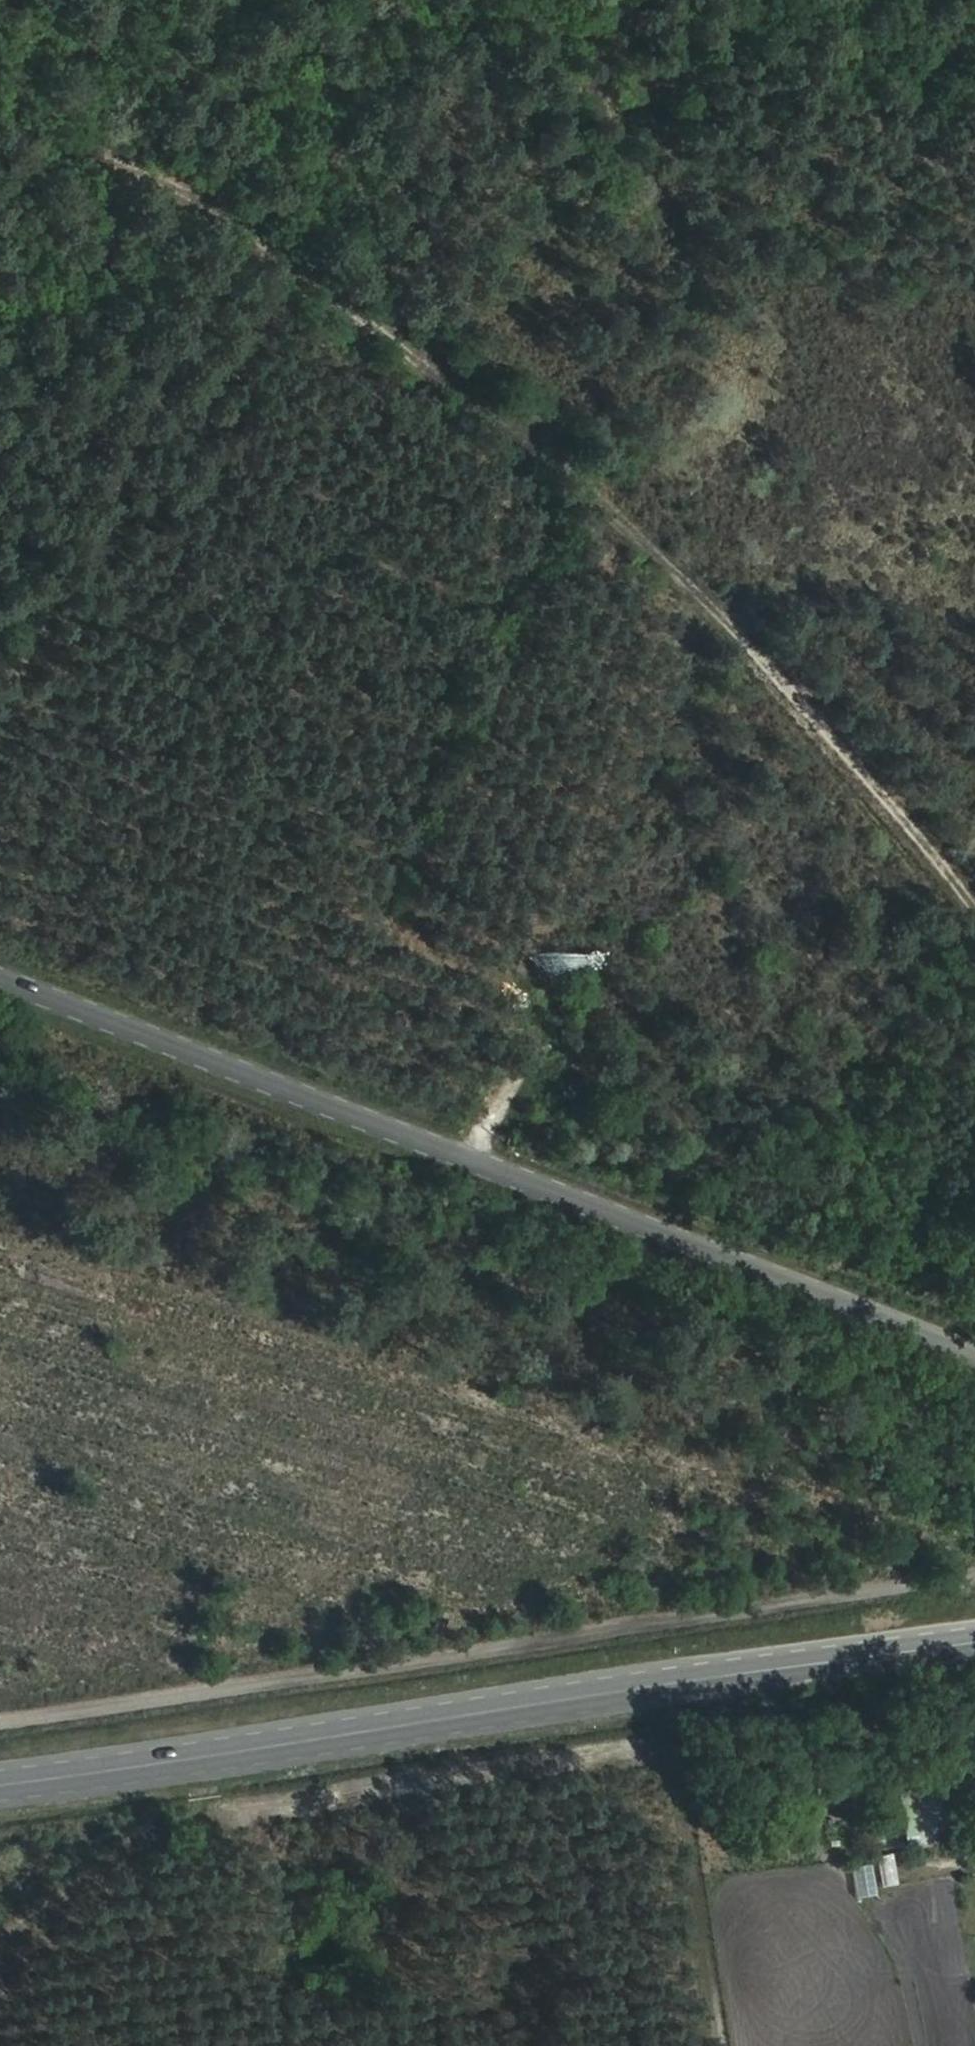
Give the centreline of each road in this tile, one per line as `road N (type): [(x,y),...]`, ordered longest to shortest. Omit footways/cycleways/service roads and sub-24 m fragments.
road 1 (track): [(974,900),(723,607),(209,198),(0,102)]
road 2 (tertiary): [(0,978),(974,1355)]
road 3 (secondary): [(974,1647),(0,1783)]

